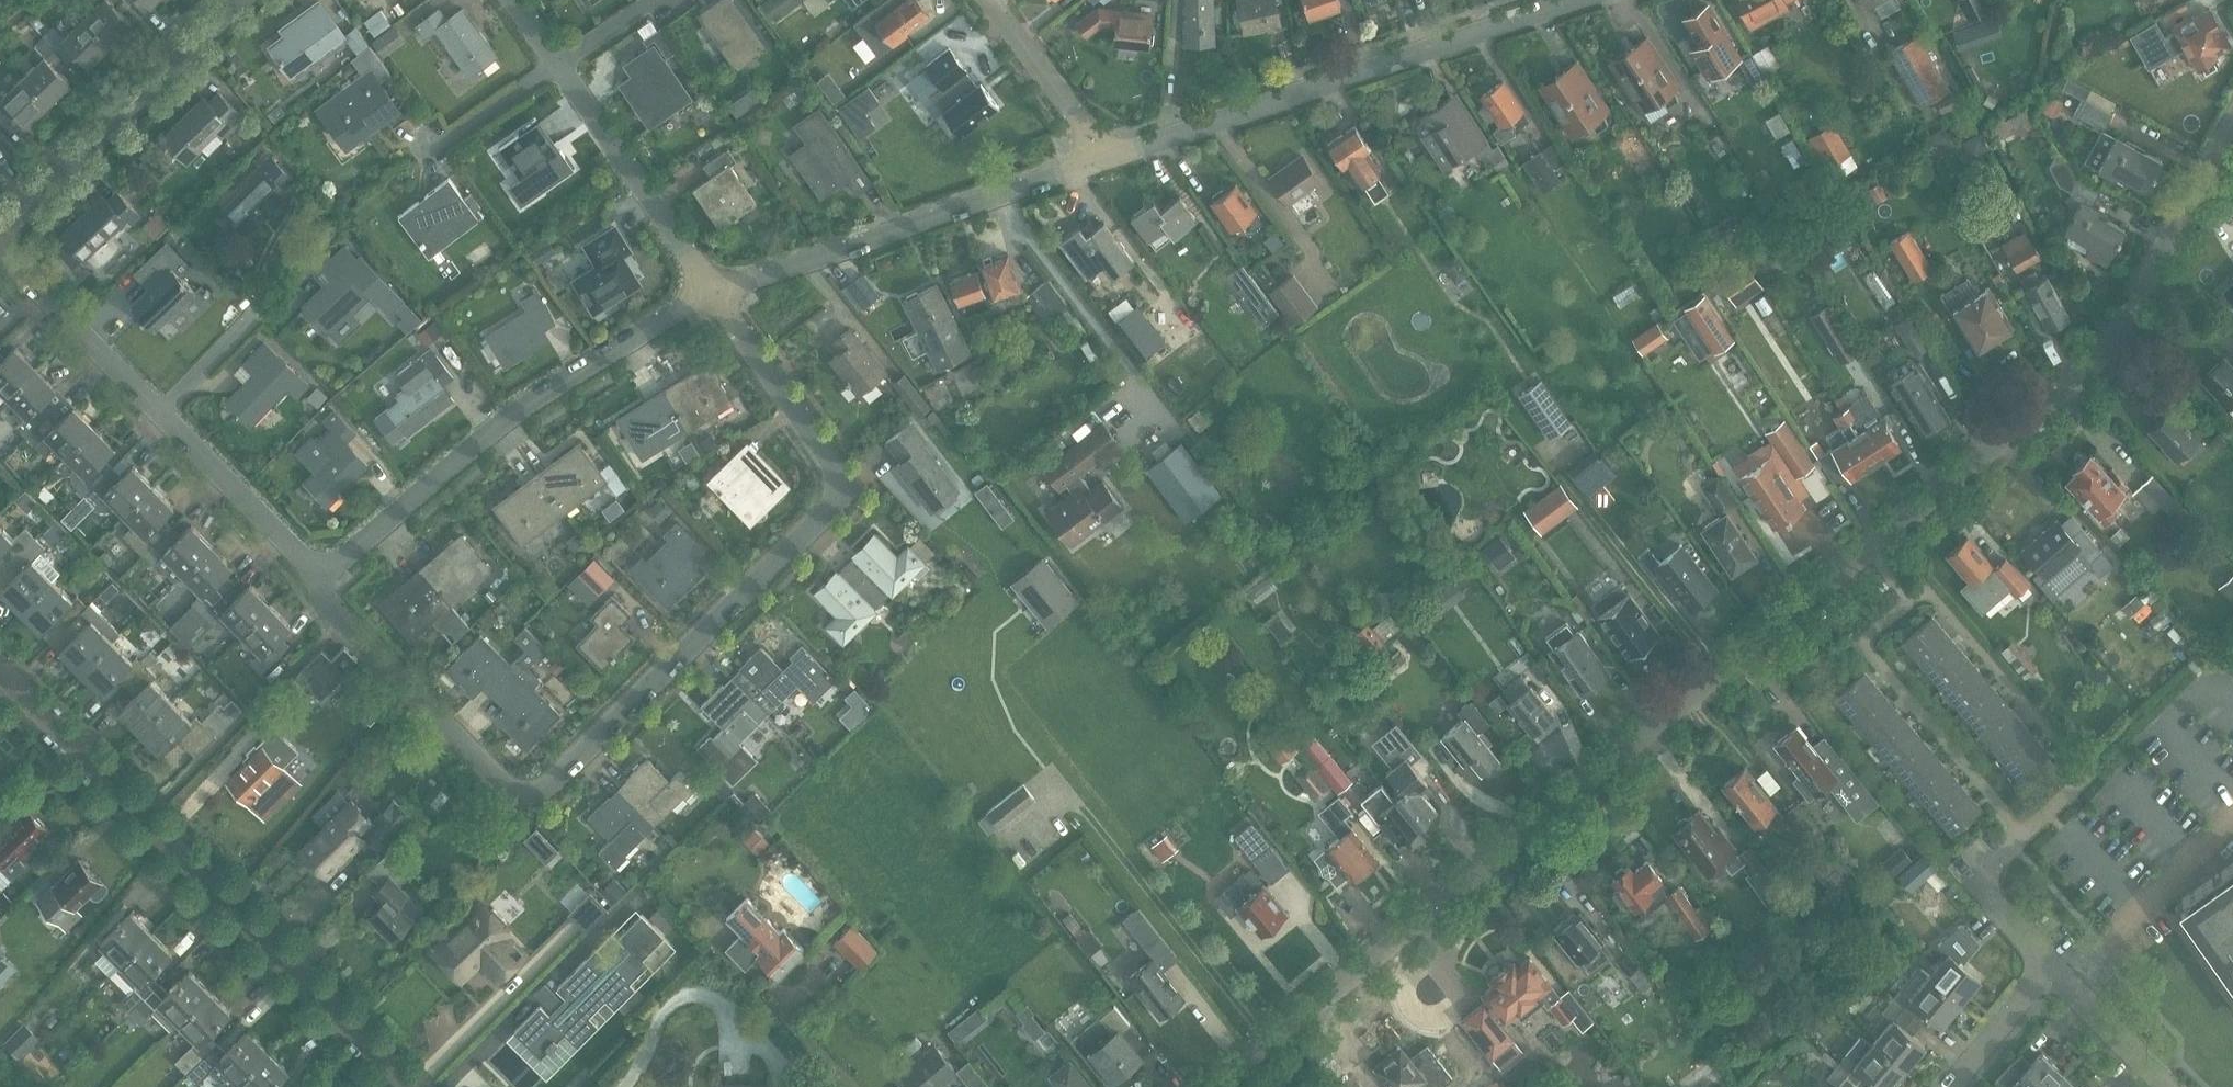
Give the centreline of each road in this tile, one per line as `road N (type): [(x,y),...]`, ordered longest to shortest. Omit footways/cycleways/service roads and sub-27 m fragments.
road 1 (unclassified): [(1210,1086),(2045,408),(2096,360),(2232,109)]
road 2 (residential): [(527,812),(849,488),(716,289)]
road 3 (unclassified): [(411,1086),(0,674)]
road 4 (residential): [(1108,158),(1584,0)]
road 5 (residential): [(318,573),(524,405),(716,289)]
road 6 (residential): [(716,289),(1108,158)]
road 7 (residential): [(0,232),(244,0)]
road 8 (residential): [(527,812),(338,619),(318,573)]
road 9 (residential): [(716,289),(555,68)]
road 10 (residential): [(161,414),(0,252)]
road 11 (residential): [(318,573),(161,414)]
road 12 (residential): [(1108,158),(988,0)]
road 13 (residential): [(2048,966),(1975,883),(2024,837)]
road 14 (residential): [(2171,1086),(2048,966)]
road 15 (residential): [(1949,1086),(2048,966)]
road 16 (residential): [(428,155),(555,68)]
road 17 (residential): [(161,414),(257,314)]
road 18 (residential): [(555,68),(656,0)]

